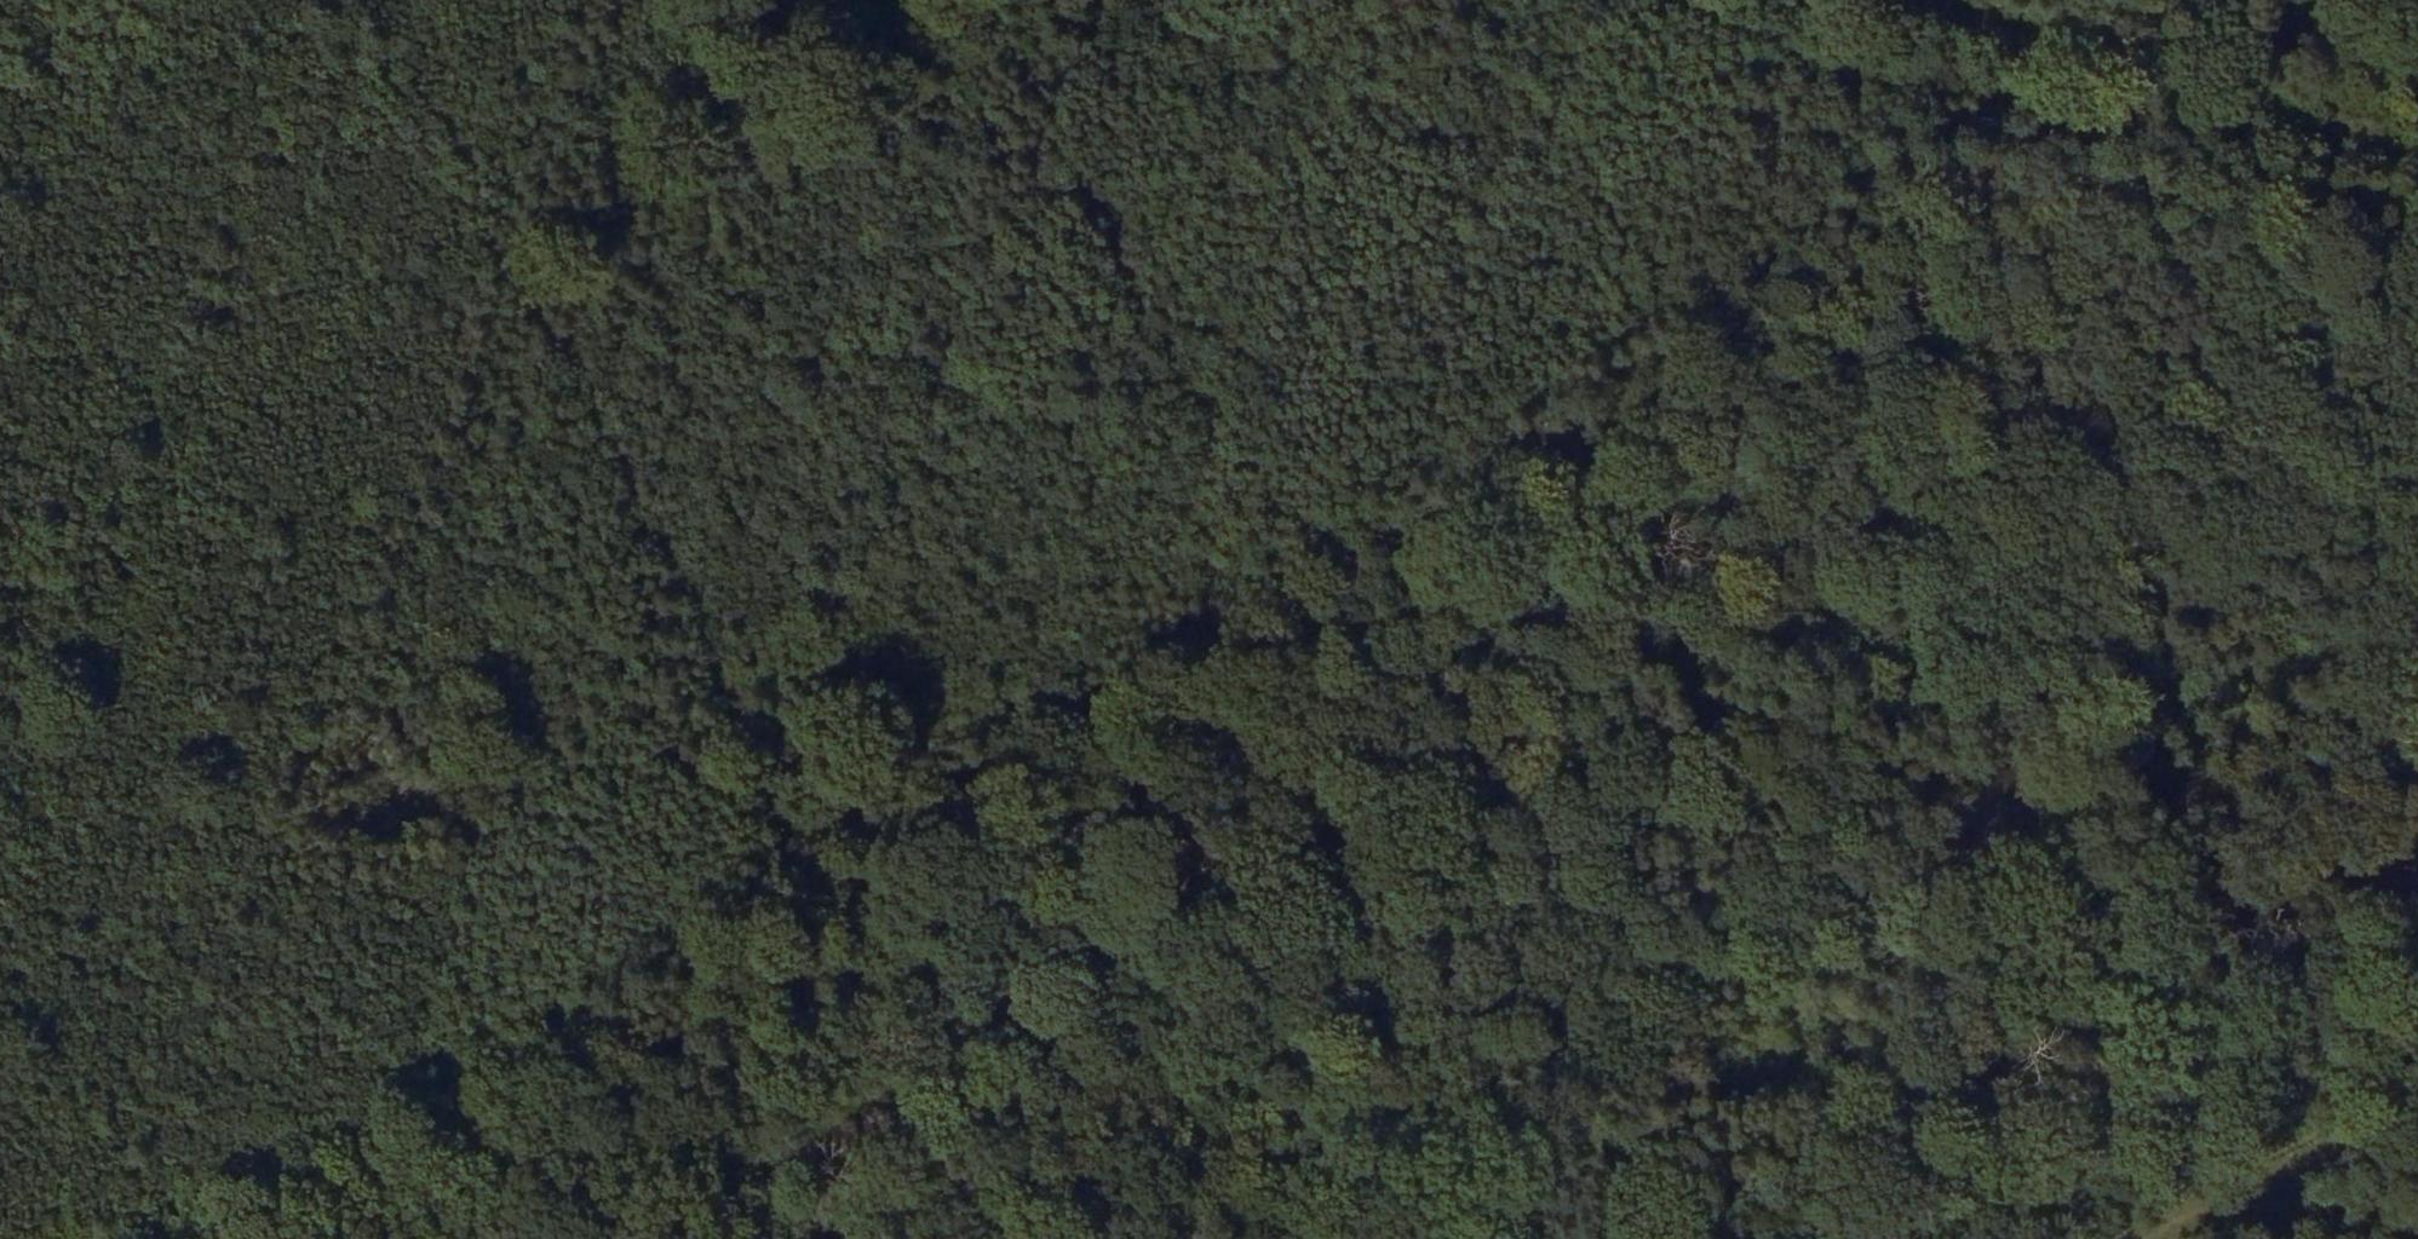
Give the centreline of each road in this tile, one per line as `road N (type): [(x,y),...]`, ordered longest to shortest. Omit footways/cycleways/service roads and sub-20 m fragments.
road 1 (track): [(2417,183),(1883,0)]
road 2 (track): [(2198,1238),(2417,1134)]

